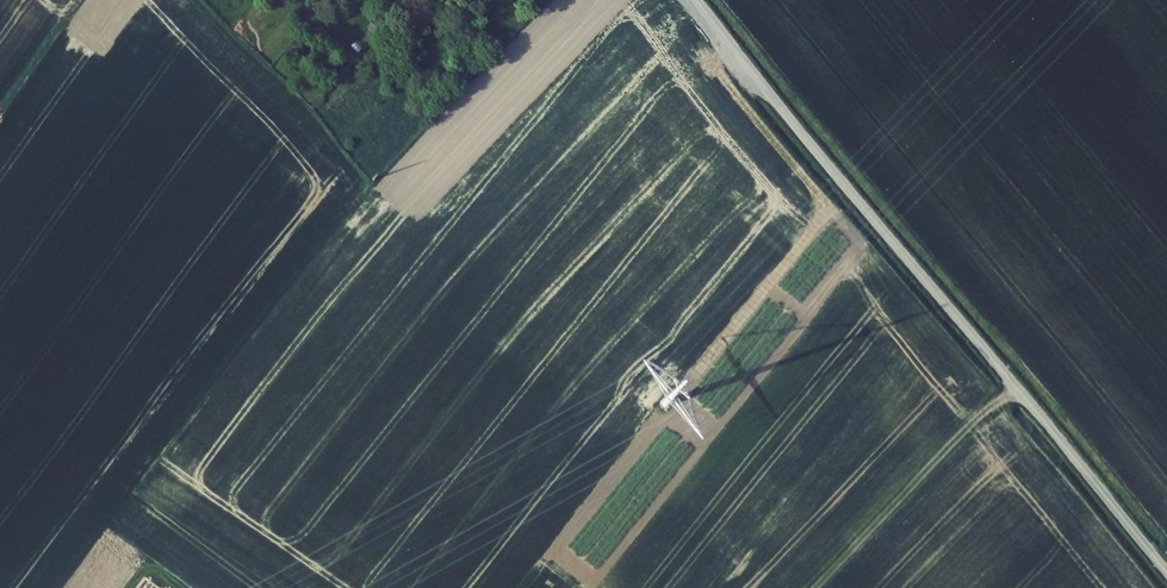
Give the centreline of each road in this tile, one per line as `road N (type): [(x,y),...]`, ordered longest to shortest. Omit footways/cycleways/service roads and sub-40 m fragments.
road 1 (unclassified): [(696,0),(1166,571)]
road 2 (track): [(1016,387),(814,587)]

